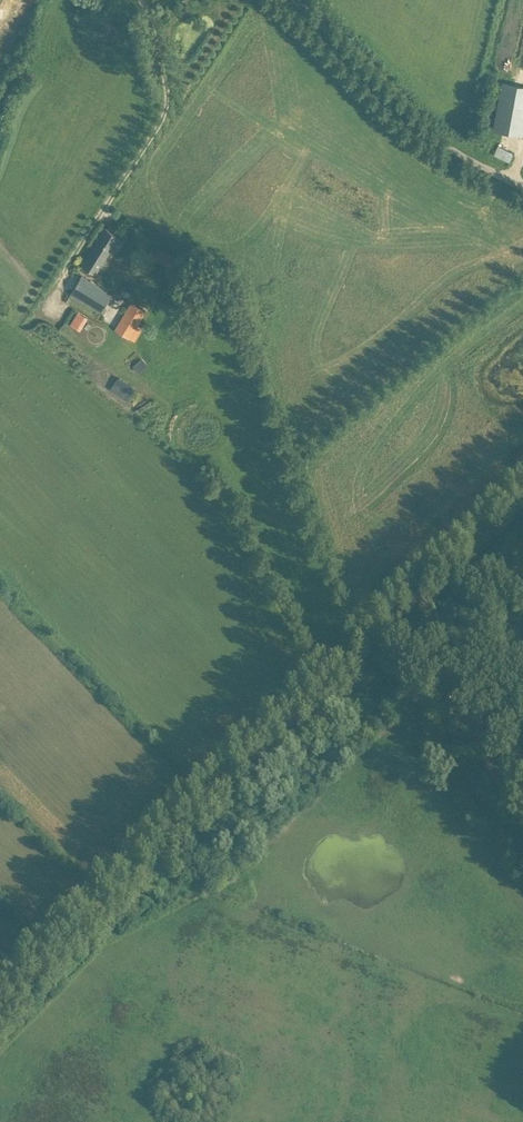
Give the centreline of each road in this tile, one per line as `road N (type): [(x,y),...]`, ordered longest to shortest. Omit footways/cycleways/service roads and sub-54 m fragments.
road 1 (track): [(0,1001),(522,498)]
road 2 (unclassified): [(522,186),(437,139),(279,0)]
road 3 (unclassified): [(107,199),(164,102),(139,0)]

